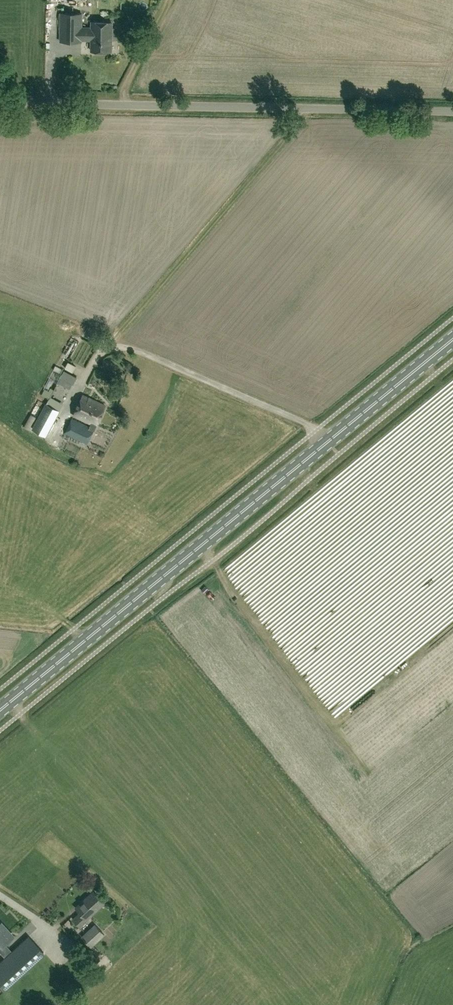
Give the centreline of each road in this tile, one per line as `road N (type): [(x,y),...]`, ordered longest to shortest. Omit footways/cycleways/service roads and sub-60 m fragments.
road 1 (primary): [(0,711),(452,339)]
road 2 (unclassified): [(452,112),(0,105)]

